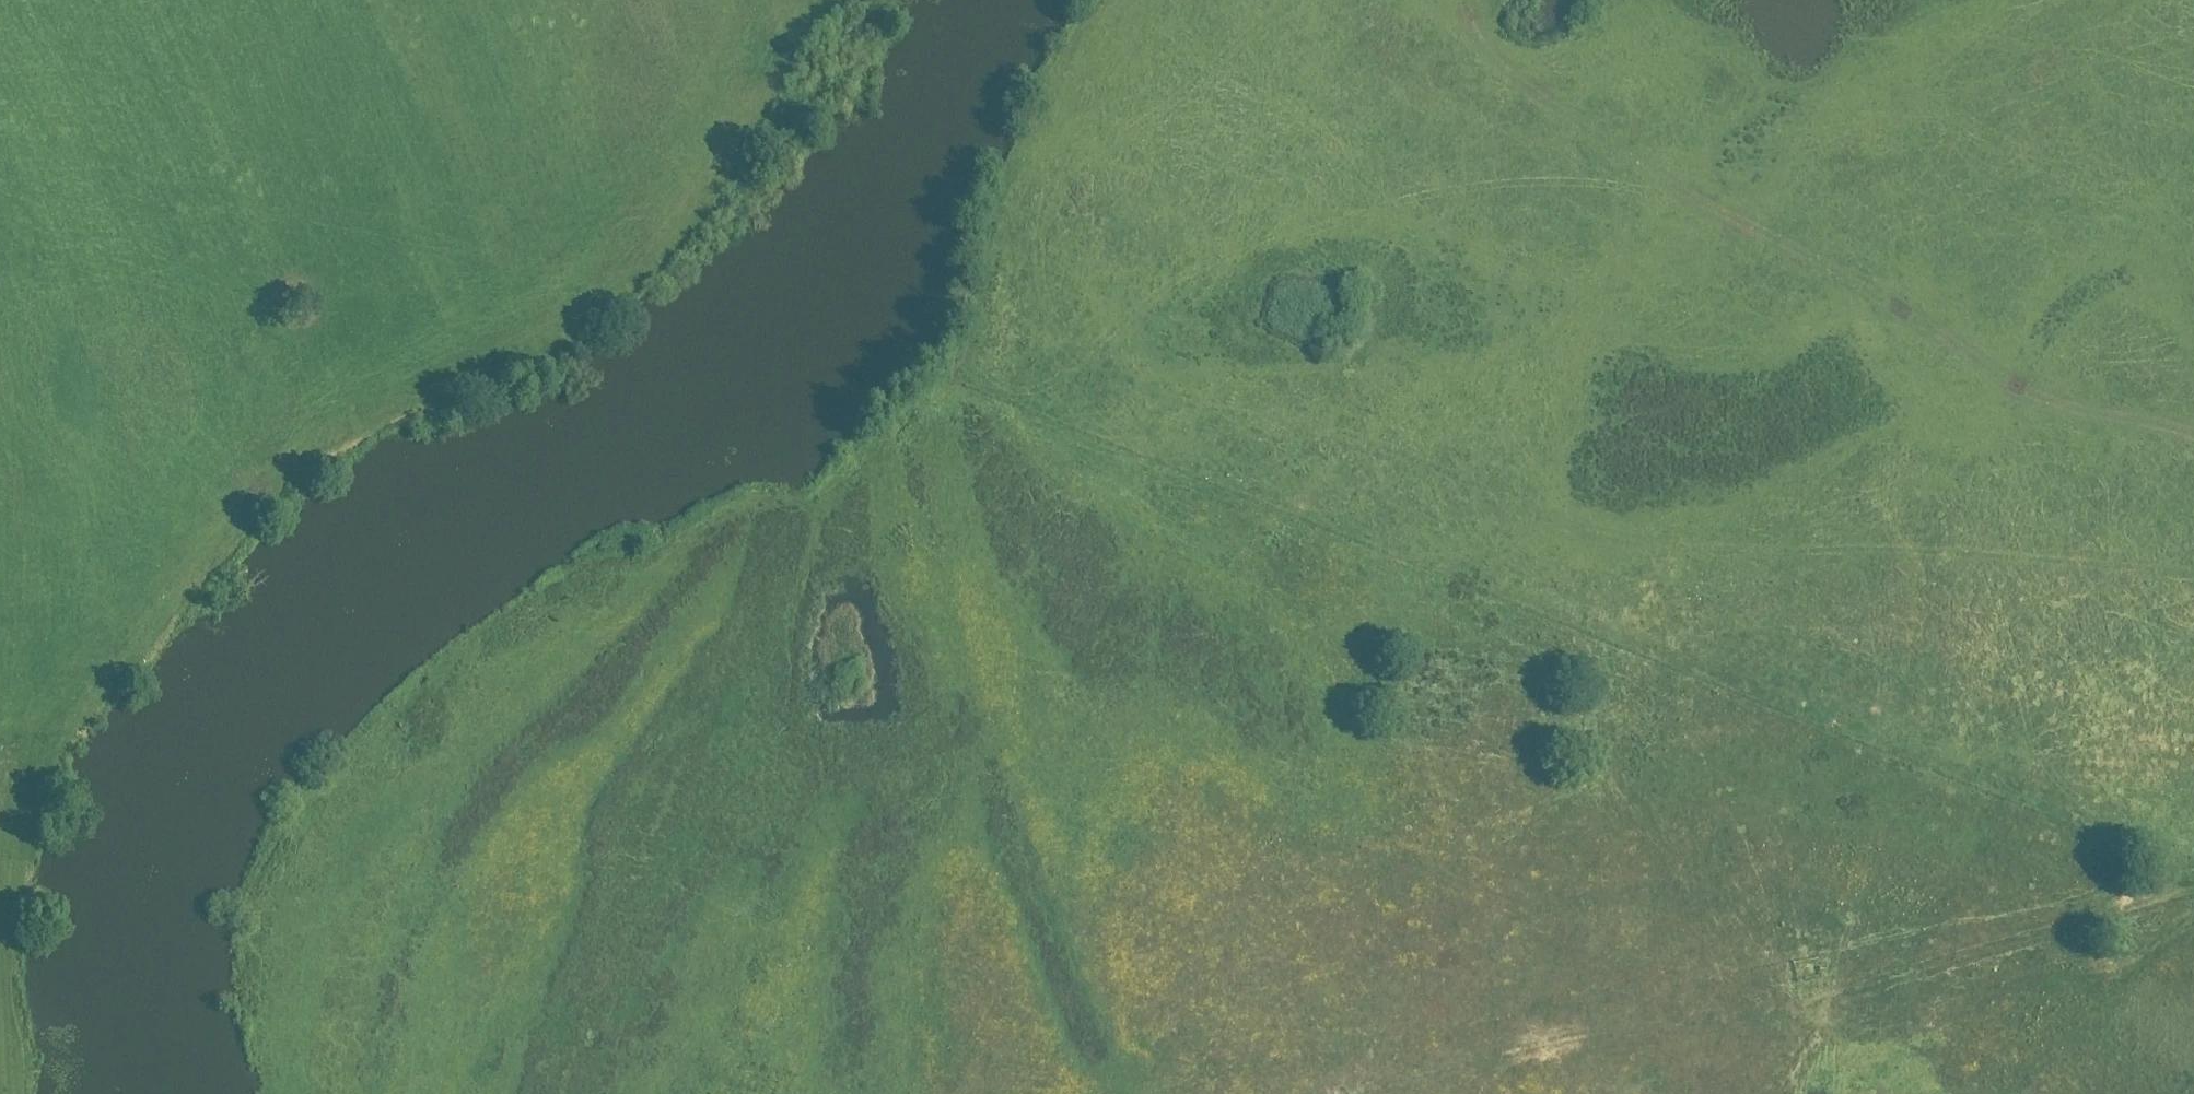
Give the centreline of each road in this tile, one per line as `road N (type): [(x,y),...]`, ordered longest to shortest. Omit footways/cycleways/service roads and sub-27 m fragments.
road 1 (track): [(2193,888),(2044,924),(1801,1000)]

